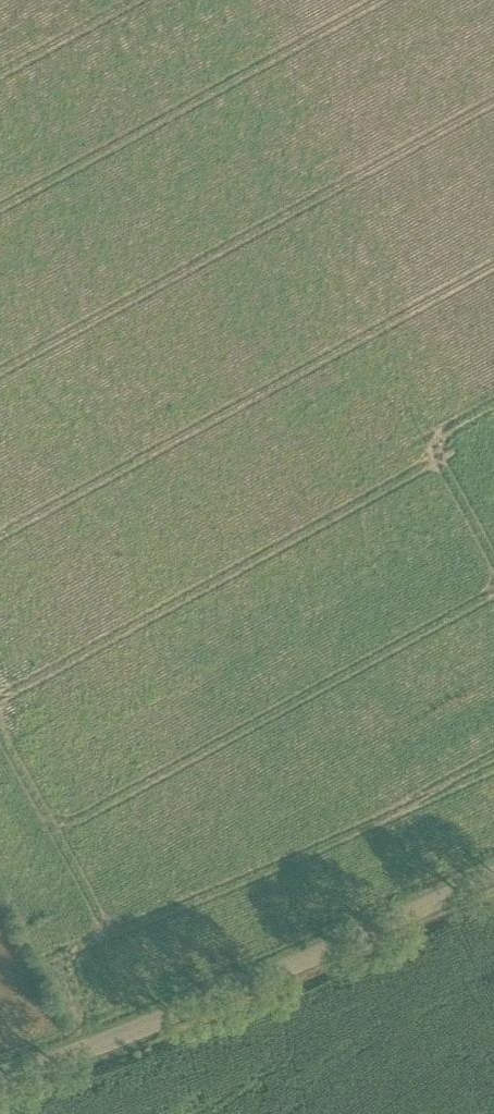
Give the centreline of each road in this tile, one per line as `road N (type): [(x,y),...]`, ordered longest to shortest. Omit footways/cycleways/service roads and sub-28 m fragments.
road 1 (unclassified): [(0,1077),(240,989),(493,880)]

